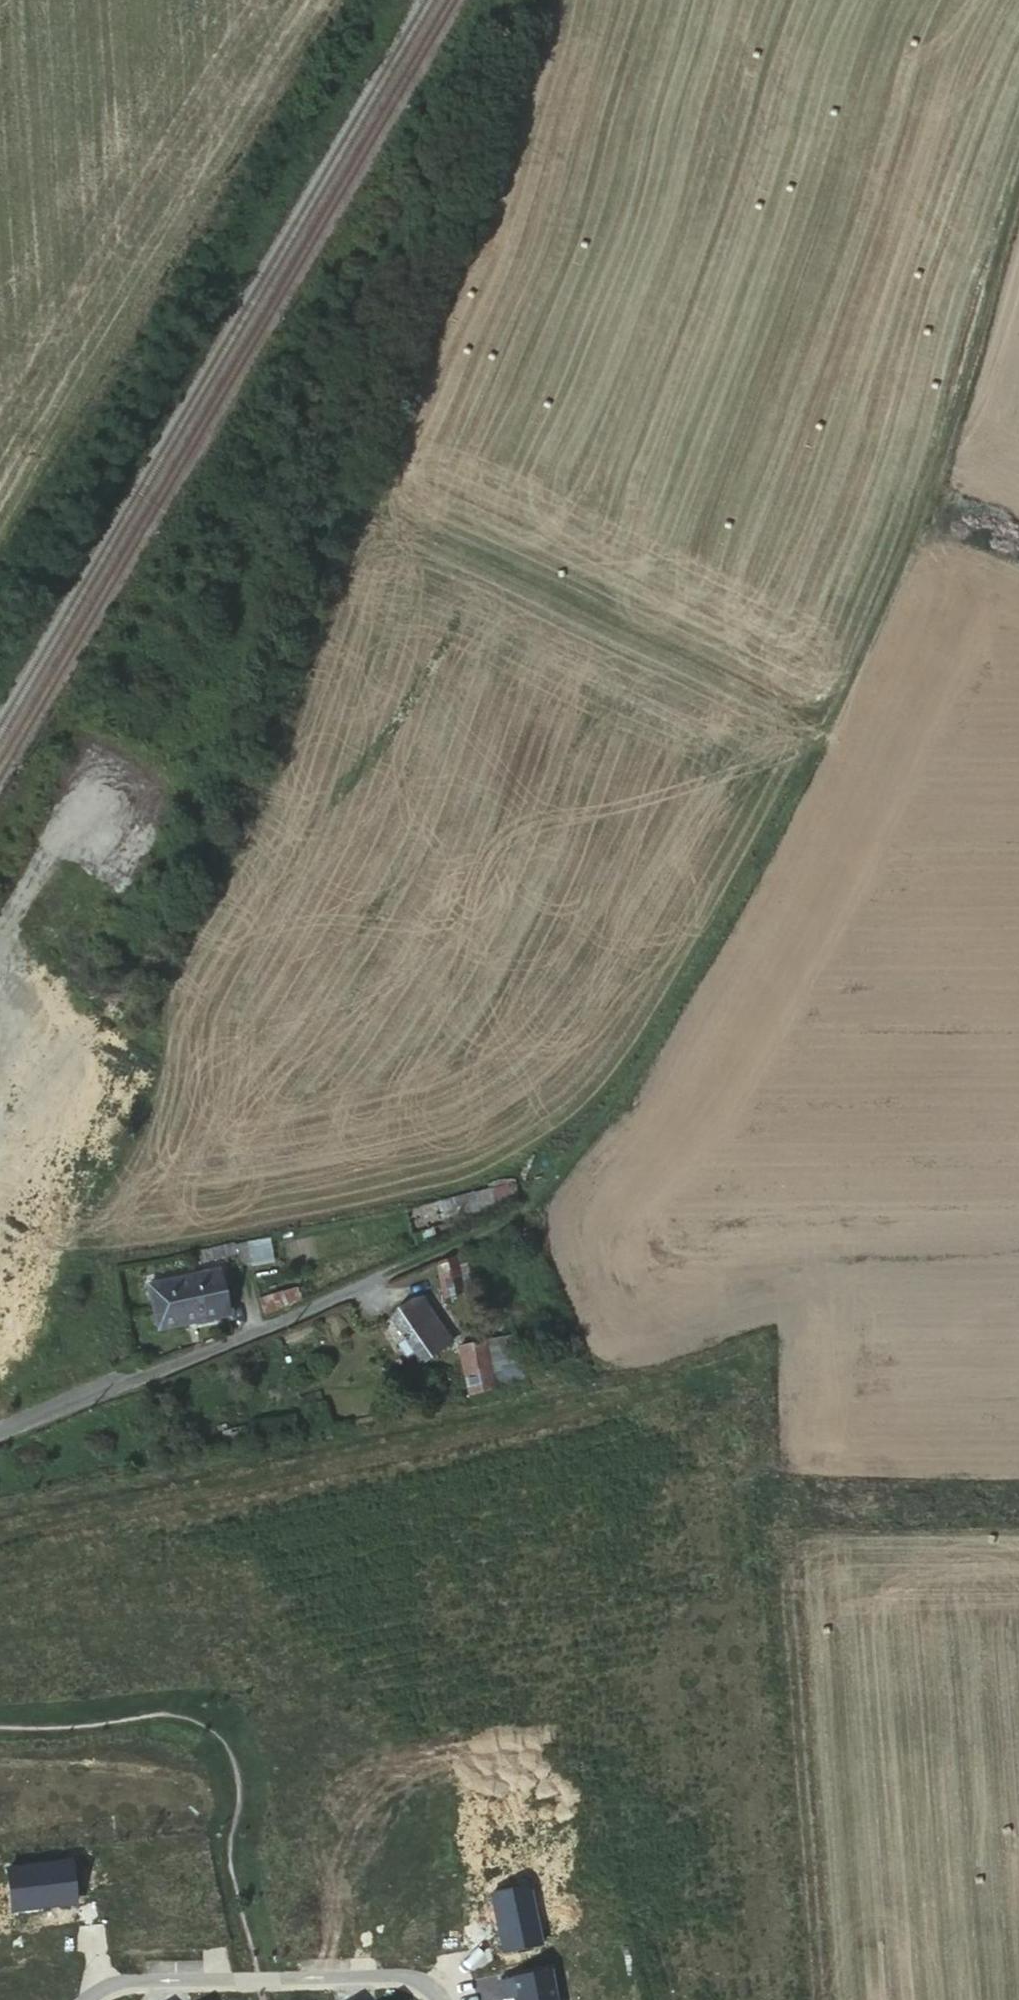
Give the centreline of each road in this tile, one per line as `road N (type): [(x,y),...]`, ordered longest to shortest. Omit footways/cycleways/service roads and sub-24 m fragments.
road 1 (unclassified): [(0,1433),(362,1284)]
road 2 (residential): [(437,1999),(428,1987),(378,1975),(120,1982),(84,1999)]

